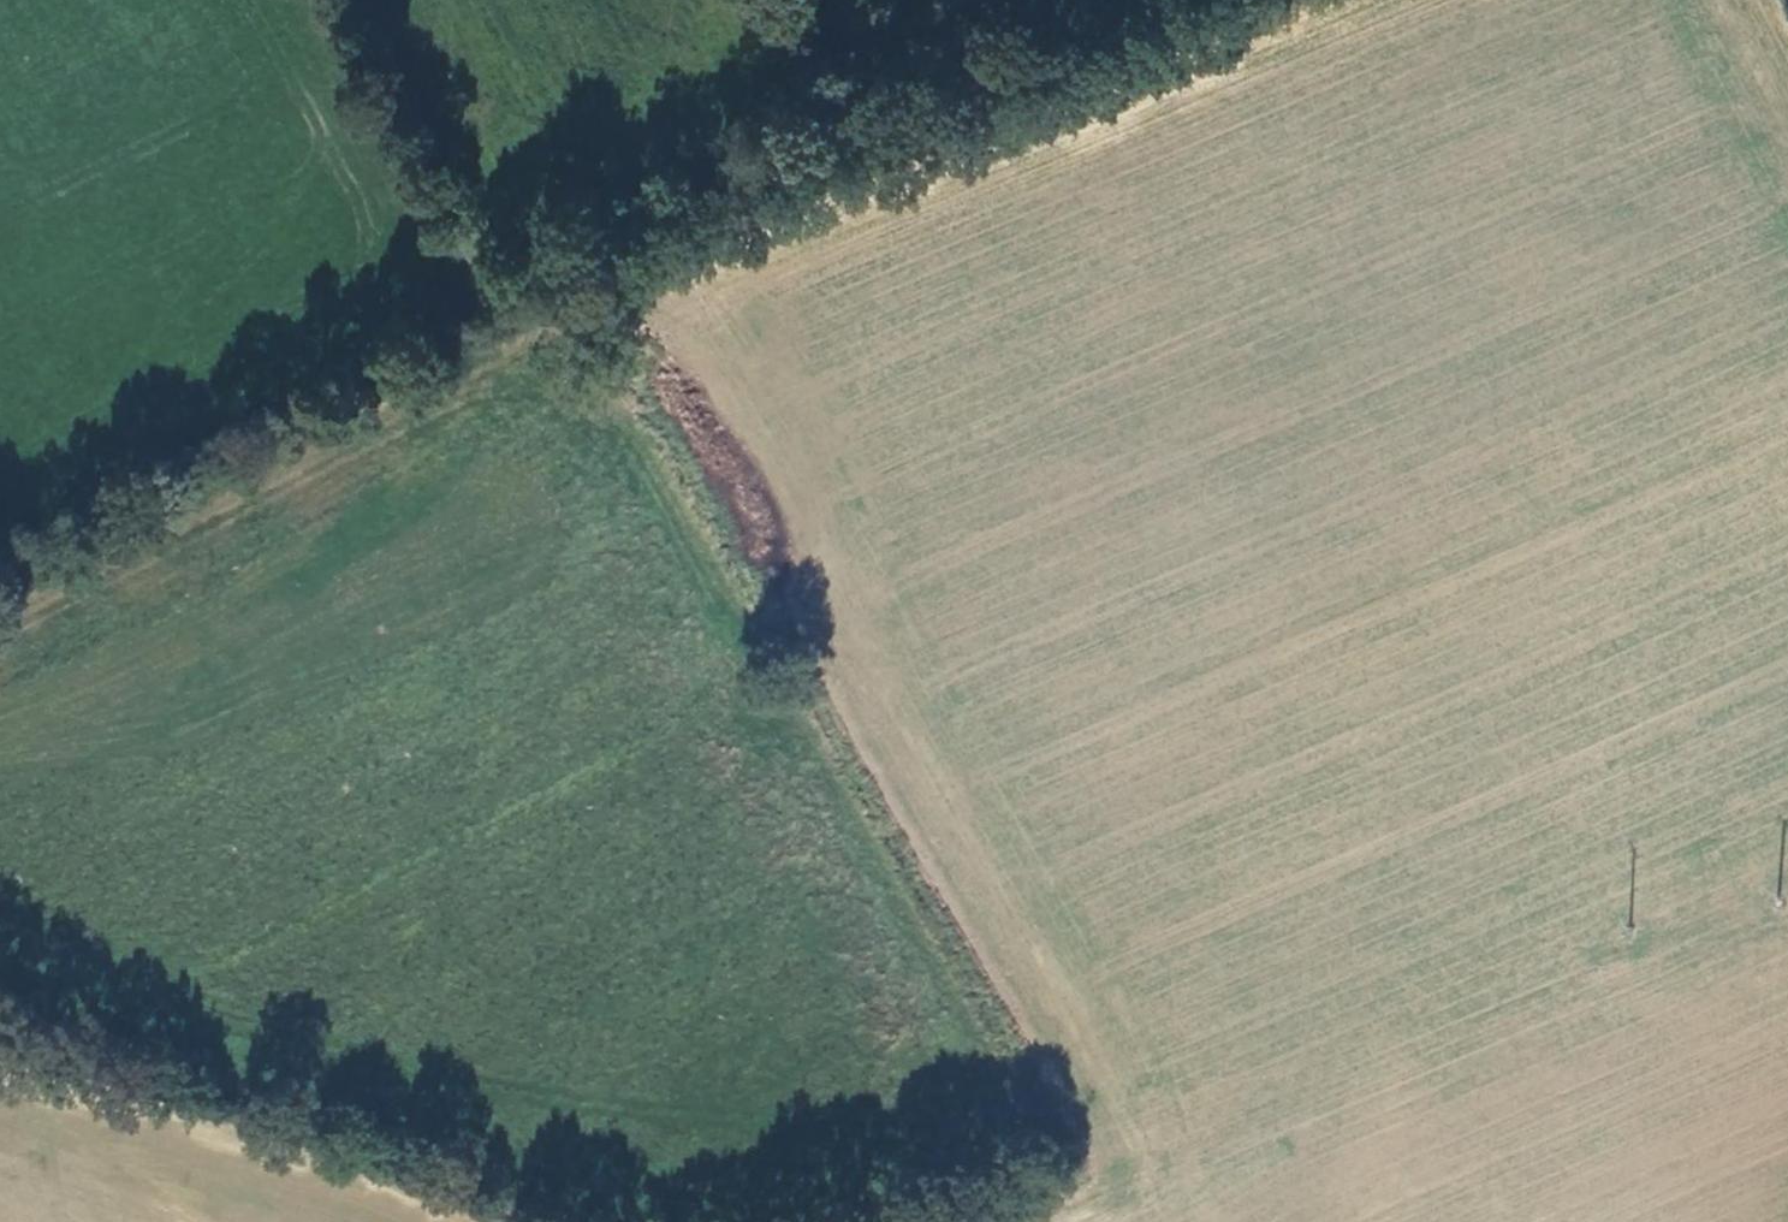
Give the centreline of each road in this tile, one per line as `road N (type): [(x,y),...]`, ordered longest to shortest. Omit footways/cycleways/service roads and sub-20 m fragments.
road 1 (track): [(1261,0),(497,297),(0,557)]

